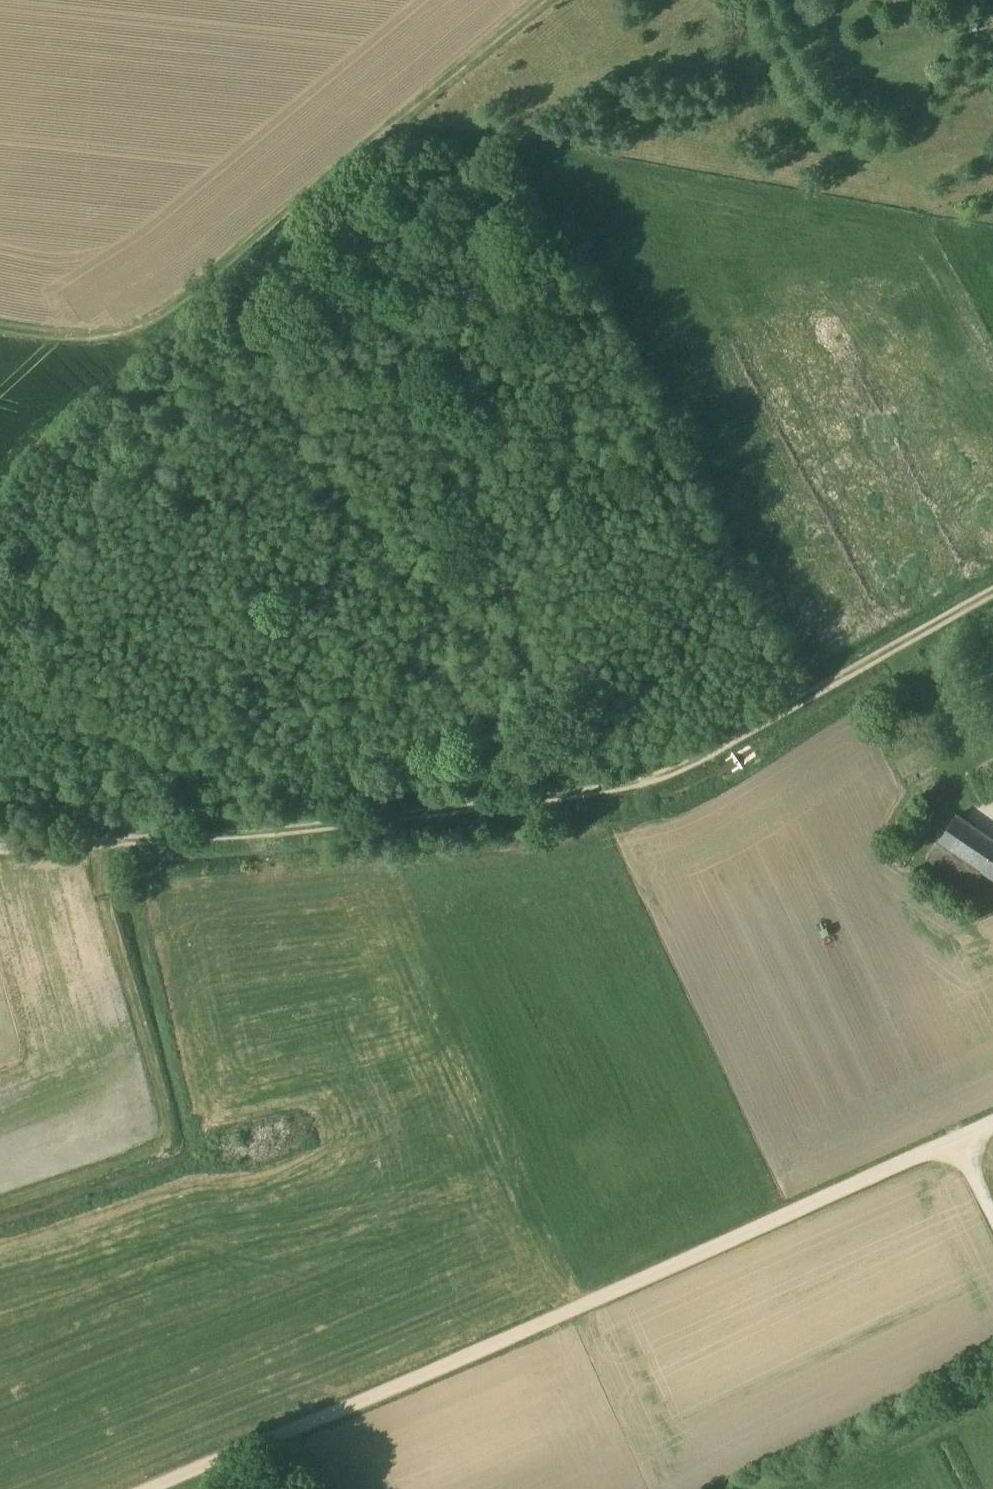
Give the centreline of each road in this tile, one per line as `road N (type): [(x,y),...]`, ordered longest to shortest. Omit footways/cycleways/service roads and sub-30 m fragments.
road 1 (track): [(992,595),(649,780),(315,835),(0,858)]
road 2 (track): [(992,1123),(153,1488)]
road 3 (track): [(540,0),(155,318),(96,334),(0,327)]

